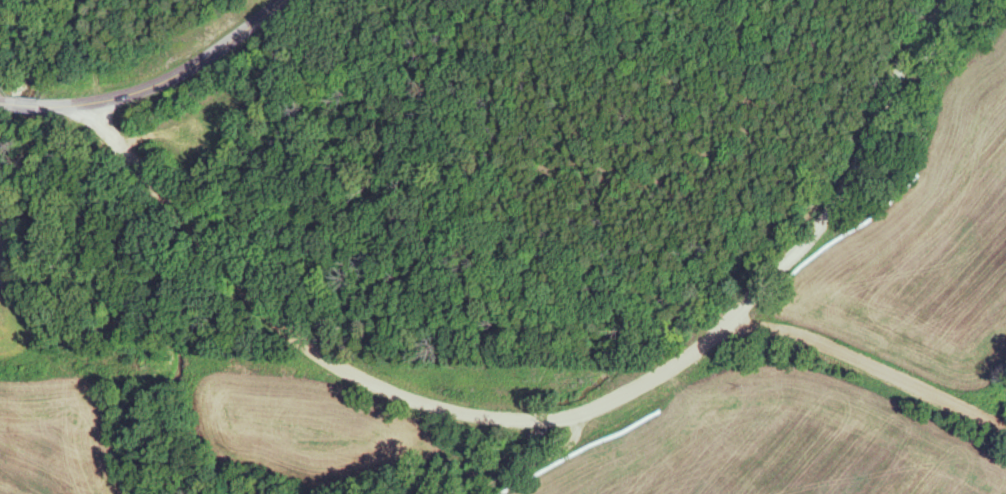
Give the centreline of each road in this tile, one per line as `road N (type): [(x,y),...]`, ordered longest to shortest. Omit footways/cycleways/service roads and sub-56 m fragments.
road 1 (residential): [(552,422),(637,390),(748,310),(850,189),(893,79),(948,0)]
road 2 (residential): [(474,421),(420,407),(333,367),(271,319),(88,104)]
road 3 (tertiary): [(0,104),(68,107),(153,87),(213,56),(290,0)]
road 4 (residential): [(1005,429),(808,338),(729,325)]

